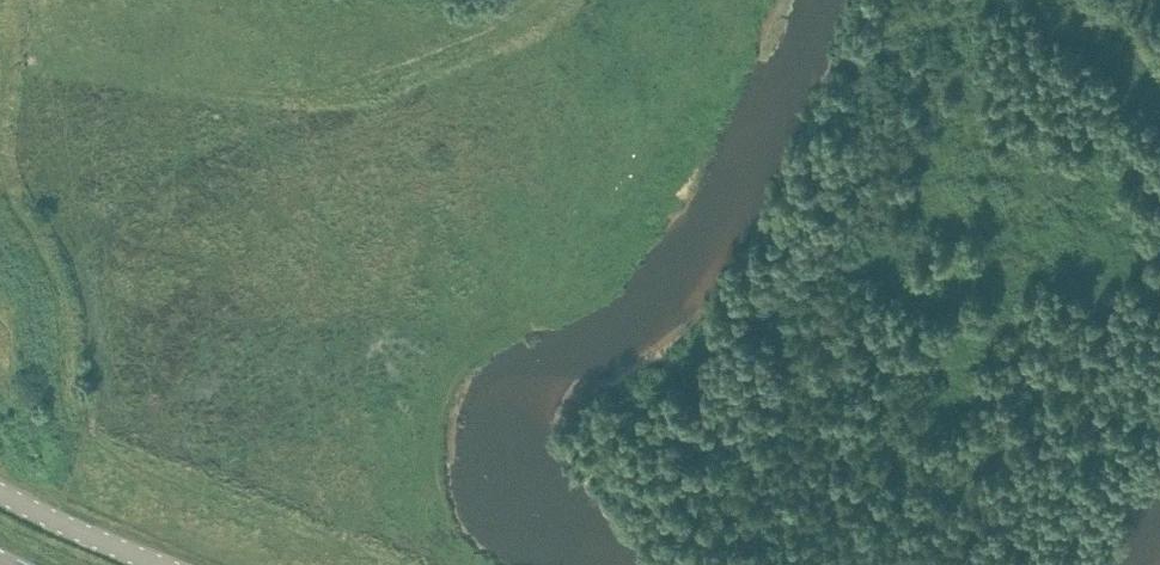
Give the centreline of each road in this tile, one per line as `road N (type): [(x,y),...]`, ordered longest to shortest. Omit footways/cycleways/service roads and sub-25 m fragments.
road 1 (unclassified): [(0,492),(164,564)]

